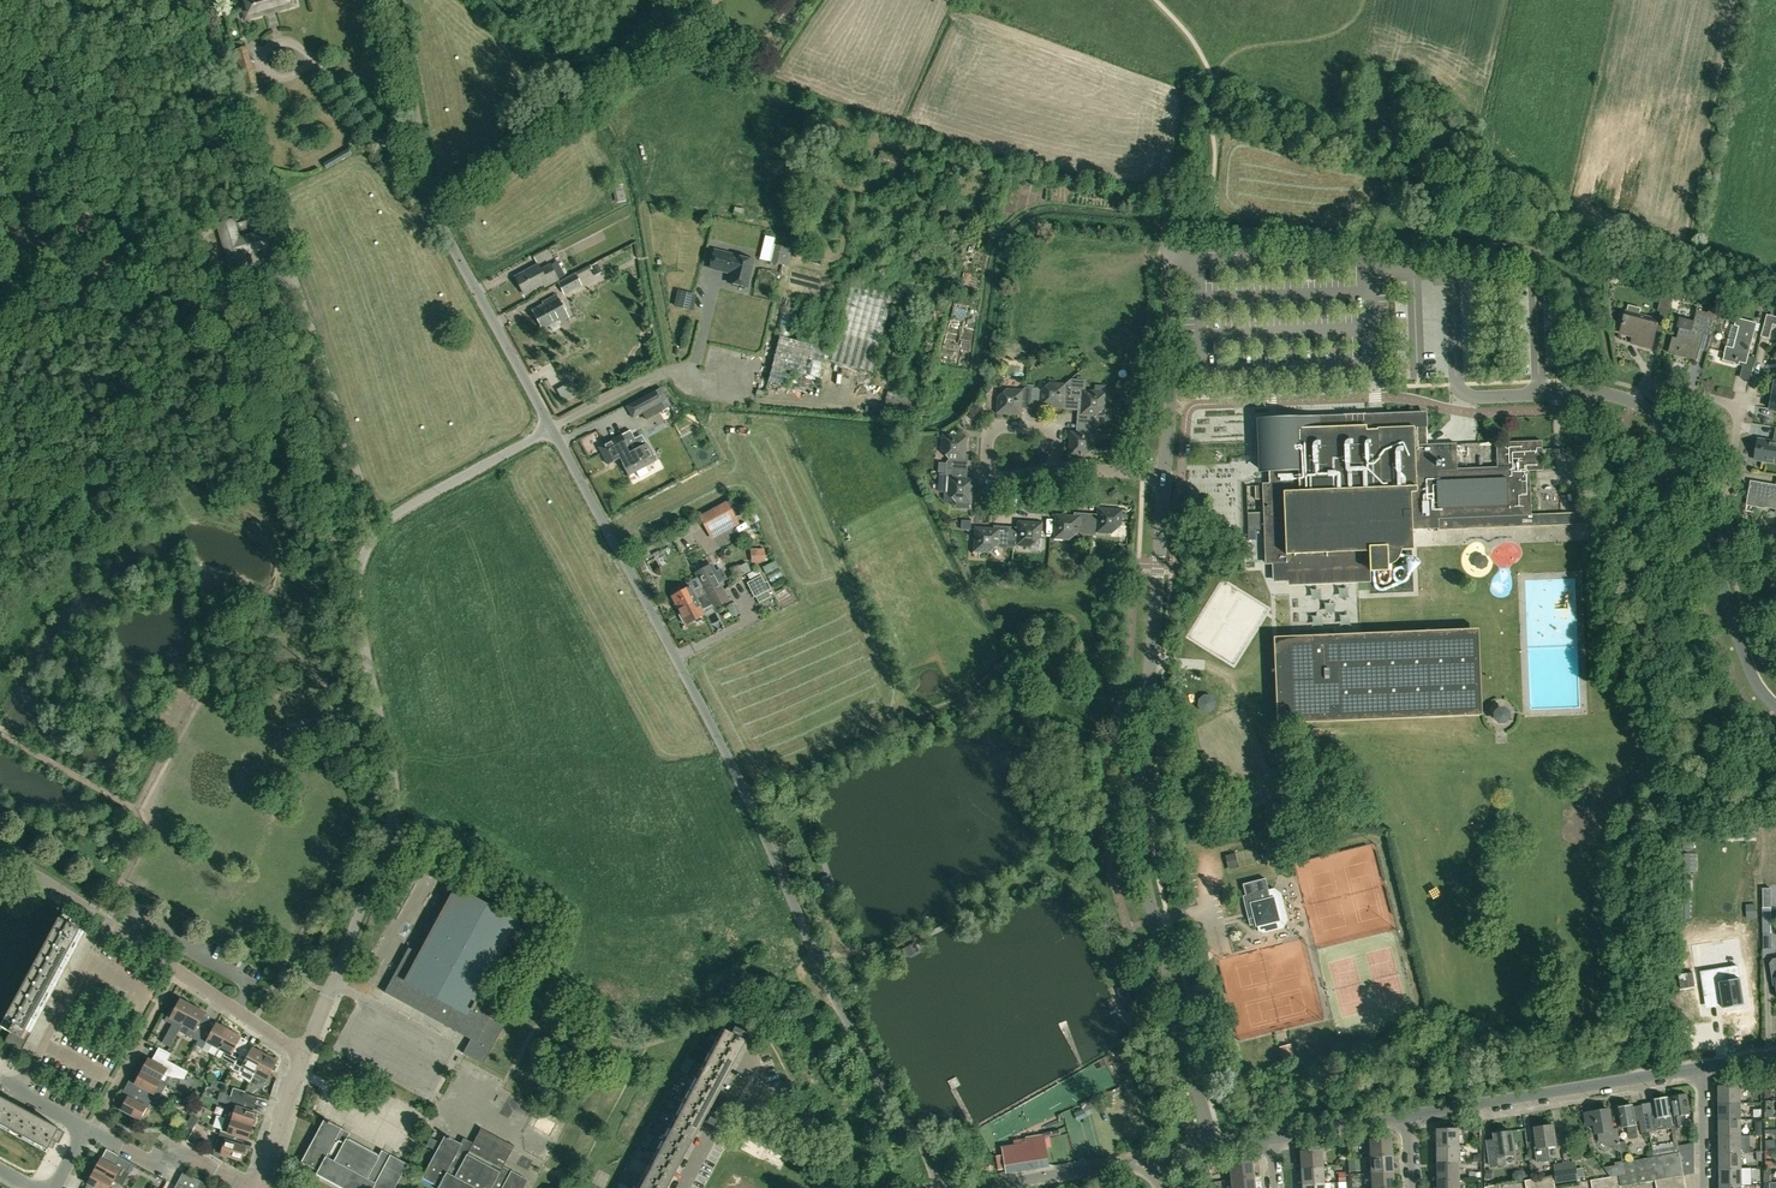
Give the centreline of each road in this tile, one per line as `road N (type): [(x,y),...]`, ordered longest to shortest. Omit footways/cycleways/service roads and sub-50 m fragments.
road 1 (unclassified): [(936,1187),(931,1161),(834,996),(747,792),(552,428)]
road 2 (unclassified): [(304,1053),(394,803),(360,616),(363,554),(400,513),(552,428)]
road 3 (unclassified): [(1213,1148),(1142,866),(1138,807),(1165,475)]
road 4 (unclassified): [(552,428),(437,214),(392,0)]
road 5 (unclassified): [(1406,1119),(1703,1070)]
road 6 (residential): [(1635,403),(1645,384),(1741,410),(1724,498),(1700,517)]
road 7 (residential): [(304,1053),(124,932)]
road 8 (residential): [(1775,711),(1700,517)]
road 9 (residential): [(1056,471),(999,481),(987,465),(988,438),(1008,429),(1046,432),(1058,450)]
road 10 (residential): [(254,1187),(180,1157),(158,1166),(88,1127)]
road 11 (residential): [(1635,403),(1601,393),(1475,398),(1458,384)]
road 12 (unclassified): [(967,1187),(1133,1161)]
road 13 (residential): [(19,1087),(92,949)]
road 14 (residential): [(686,1187),(758,1051)]
road 15 (unclassified): [(261,1187),(304,1053)]
road 16 (unclassified): [(1271,1142),(1406,1119)]
road 17 (residential): [(1700,517),(1670,435),(1635,403)]

